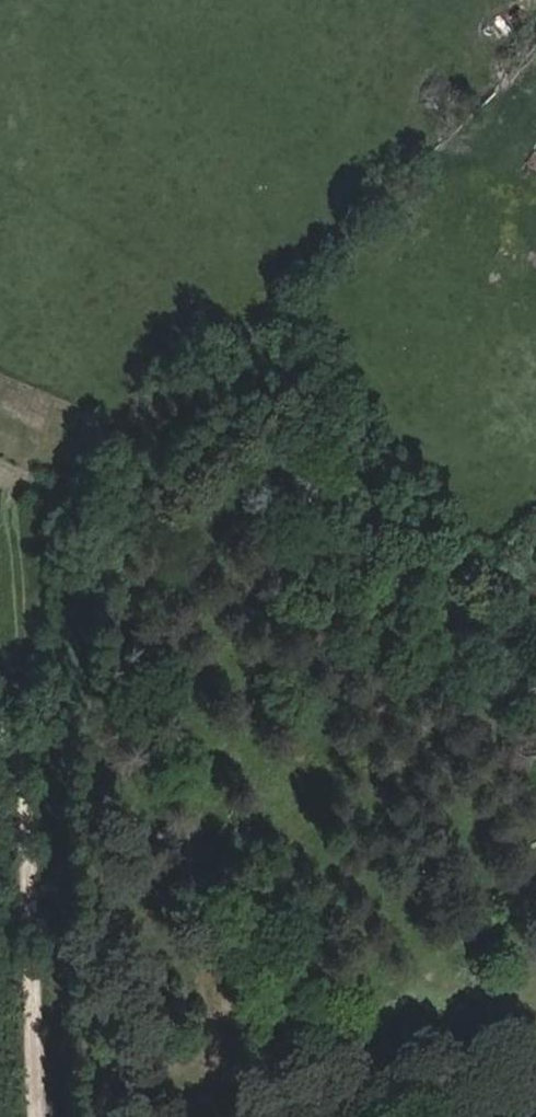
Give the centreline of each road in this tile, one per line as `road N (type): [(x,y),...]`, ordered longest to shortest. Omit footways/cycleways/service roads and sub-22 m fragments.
road 1 (track): [(0,721),(15,735),(25,776),(37,1116)]

